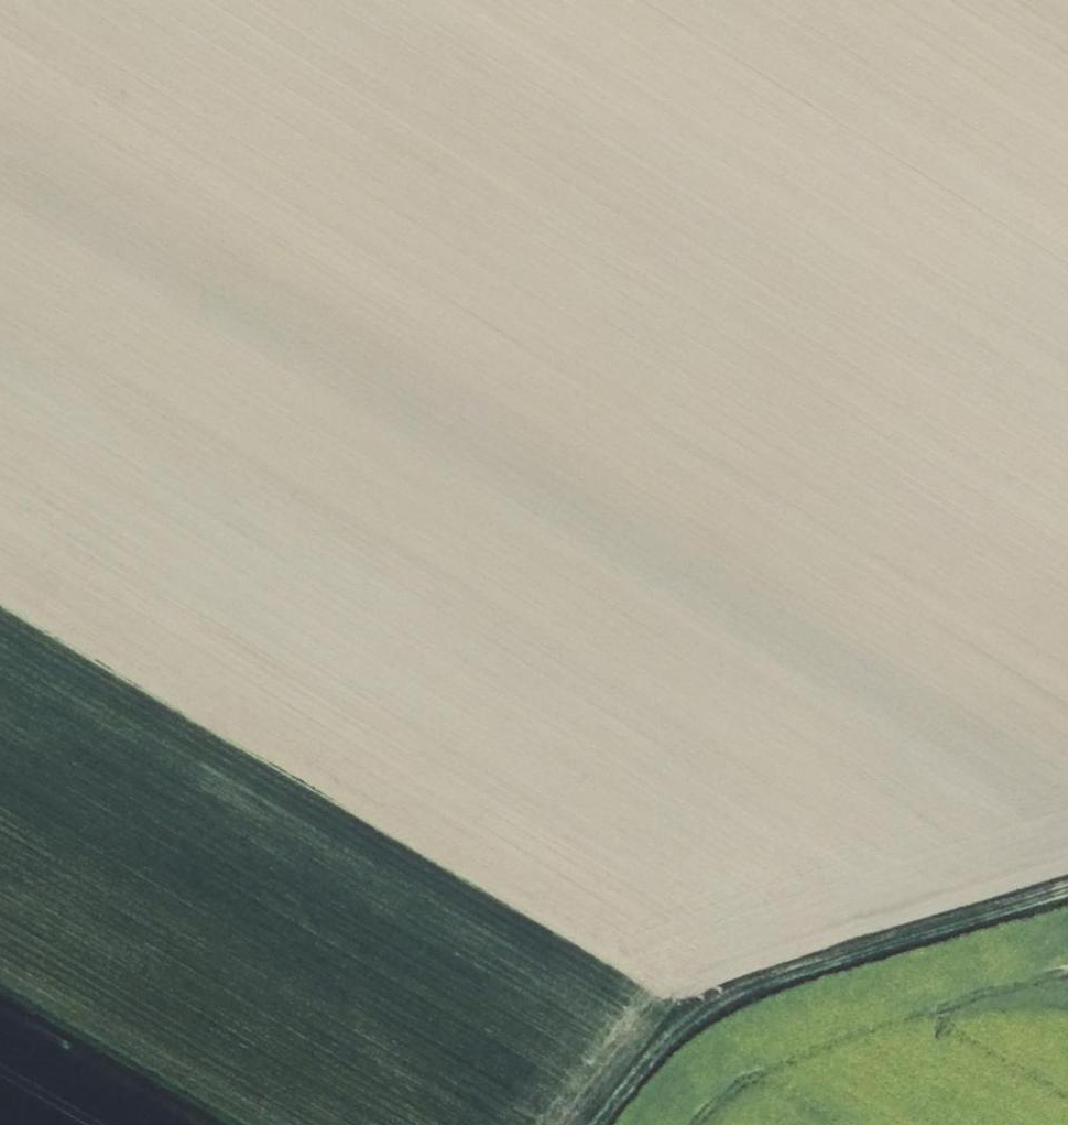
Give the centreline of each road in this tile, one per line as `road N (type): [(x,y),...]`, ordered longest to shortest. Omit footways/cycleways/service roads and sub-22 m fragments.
road 1 (track): [(608,1124),(711,994),(1067,881)]
road 2 (track): [(0,980),(255,1124)]

